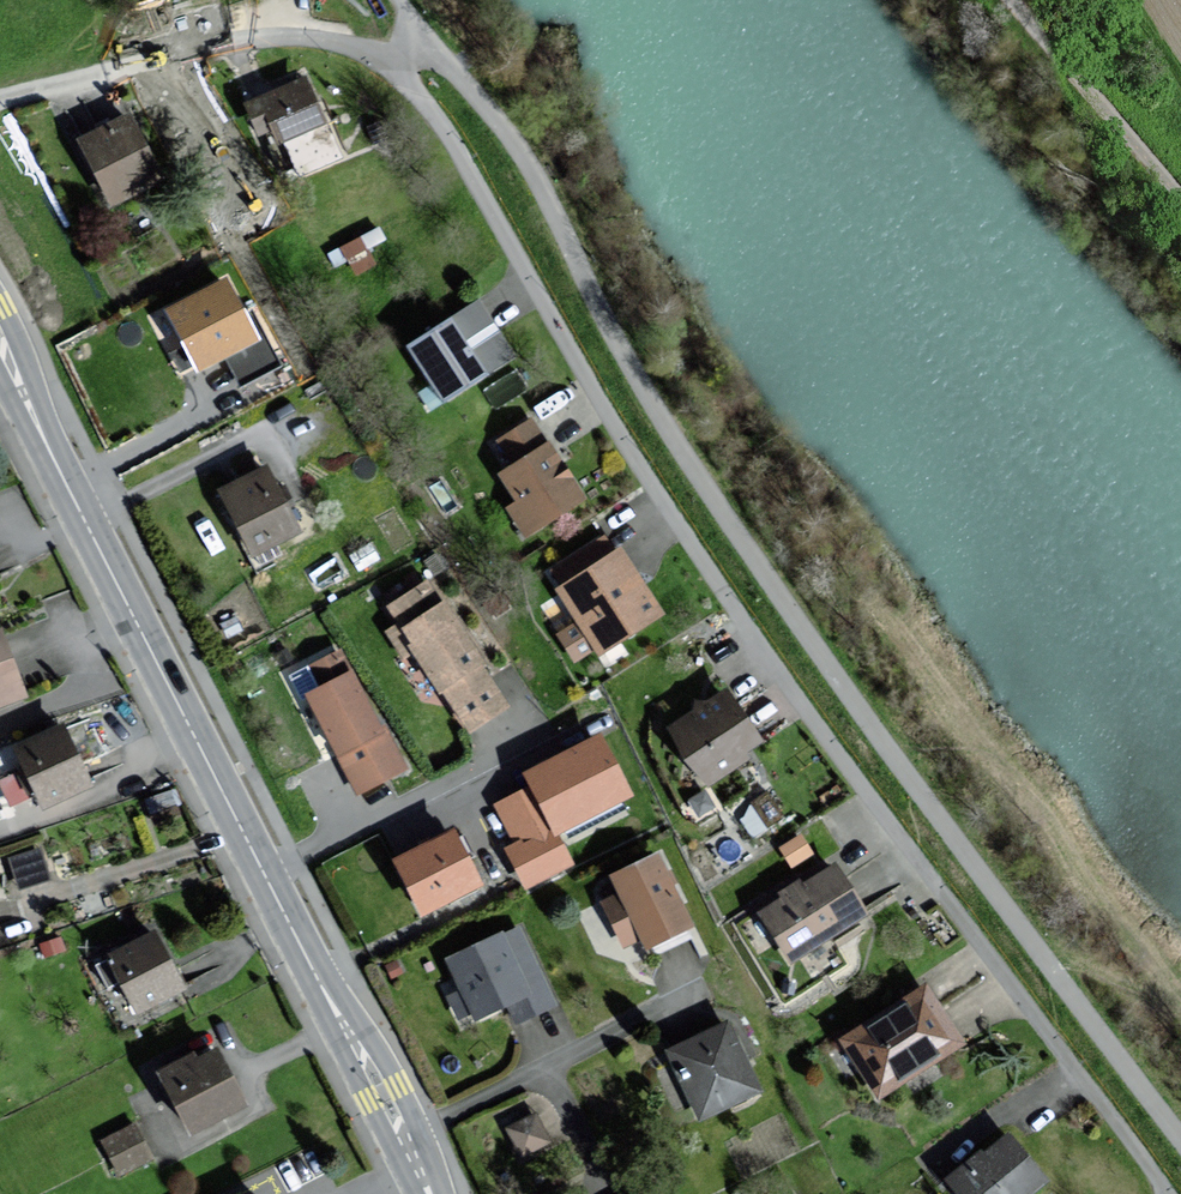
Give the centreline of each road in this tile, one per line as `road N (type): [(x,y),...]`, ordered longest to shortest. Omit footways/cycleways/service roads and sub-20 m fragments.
road 1 (residential): [(1168,1193),(748,628),(618,431),(436,117),(395,73),(343,45),(276,39),(195,50),(0,100)]
road 2 (track): [(419,24),(536,180),(644,391),(801,628),(1180,1136)]
road 3 (secondary): [(43,439),(315,977)]
road 4 (track): [(1010,0),(1180,201)]
road 5 (secondary): [(437,1193),(386,1063),(315,977)]
road 6 (secondary): [(315,977),(349,1067),(418,1193)]
road 7 (secondary): [(43,439),(0,303)]

